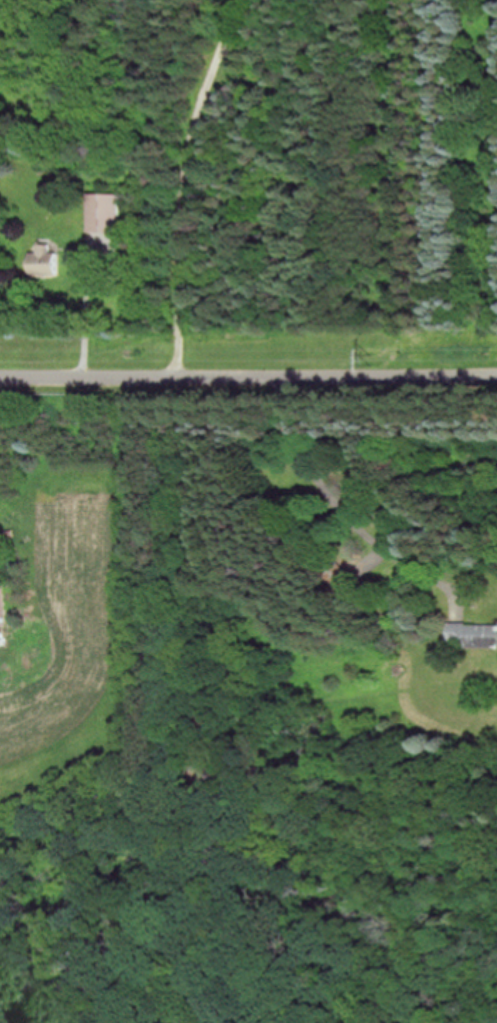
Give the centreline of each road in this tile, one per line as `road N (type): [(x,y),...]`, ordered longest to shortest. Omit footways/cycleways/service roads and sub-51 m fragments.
road 1 (residential): [(0,375),(496,371)]

